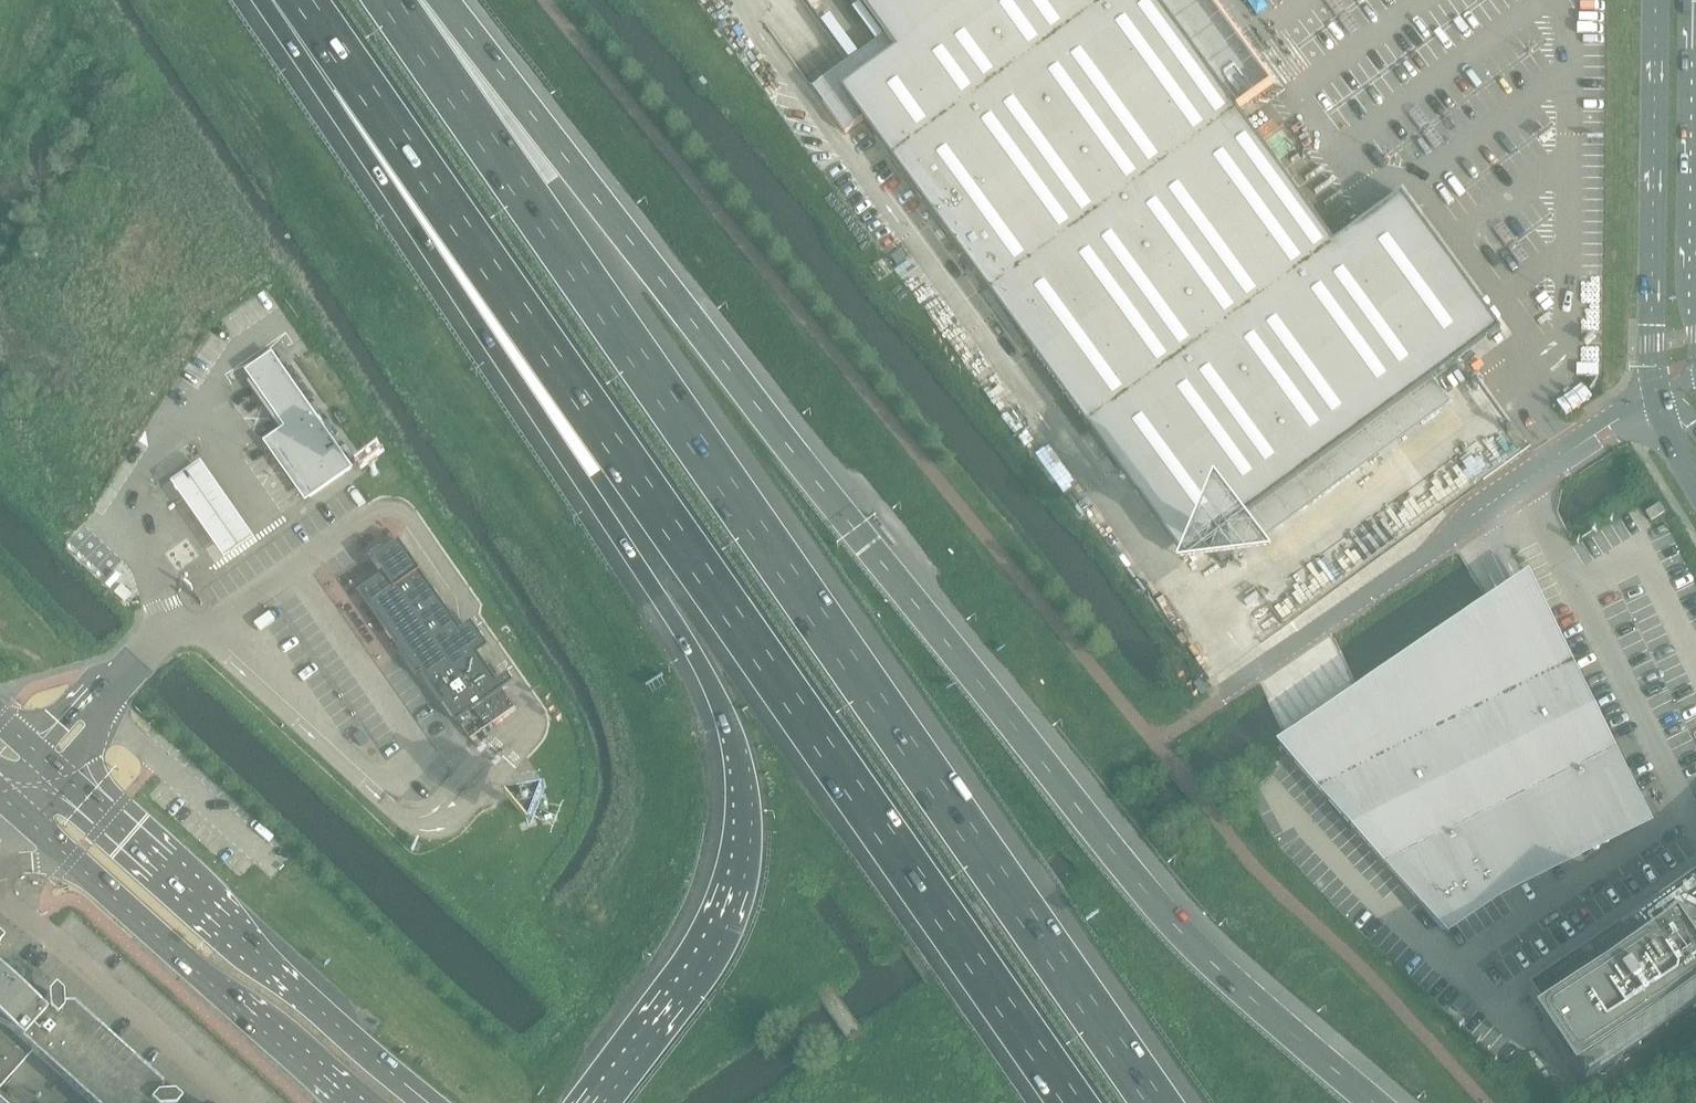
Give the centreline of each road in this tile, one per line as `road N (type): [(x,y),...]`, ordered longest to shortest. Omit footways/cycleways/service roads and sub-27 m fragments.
road 1 (motorway): [(1375,1102),(1148,893),(445,0)]
road 2 (motorway): [(304,0),(1072,1102)]
road 3 (motorway): [(1154,1102),(393,0)]
road 4 (motorway): [(301,0),(470,310),(717,691),(743,757),(745,824),(725,907),(675,997),(607,1087)]
road 5 (residential): [(1227,690),(1654,398)]
road 6 (secondary): [(413,1094),(106,815)]
road 7 (secondary): [(1658,0),(1647,364),(1654,398)]
road 8 (secondary): [(85,867),(353,1102)]
road 9 (unclassified): [(258,1102),(0,899)]
road 10 (secondary): [(106,815),(96,762),(106,689)]

